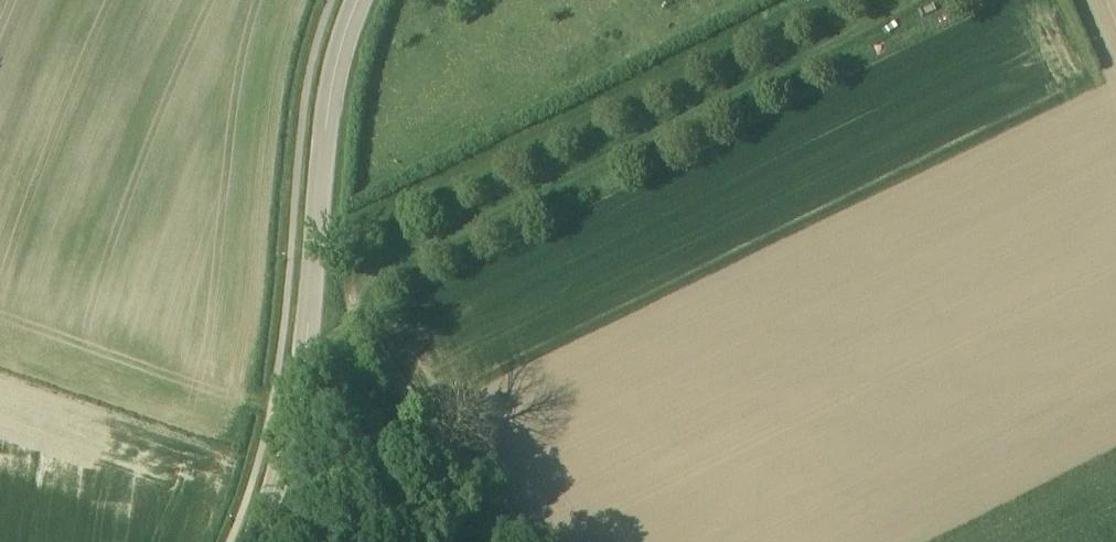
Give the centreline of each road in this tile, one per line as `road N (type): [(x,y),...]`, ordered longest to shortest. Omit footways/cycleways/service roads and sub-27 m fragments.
road 1 (unclassified): [(254,541),(292,438),(325,128),(357,0)]

